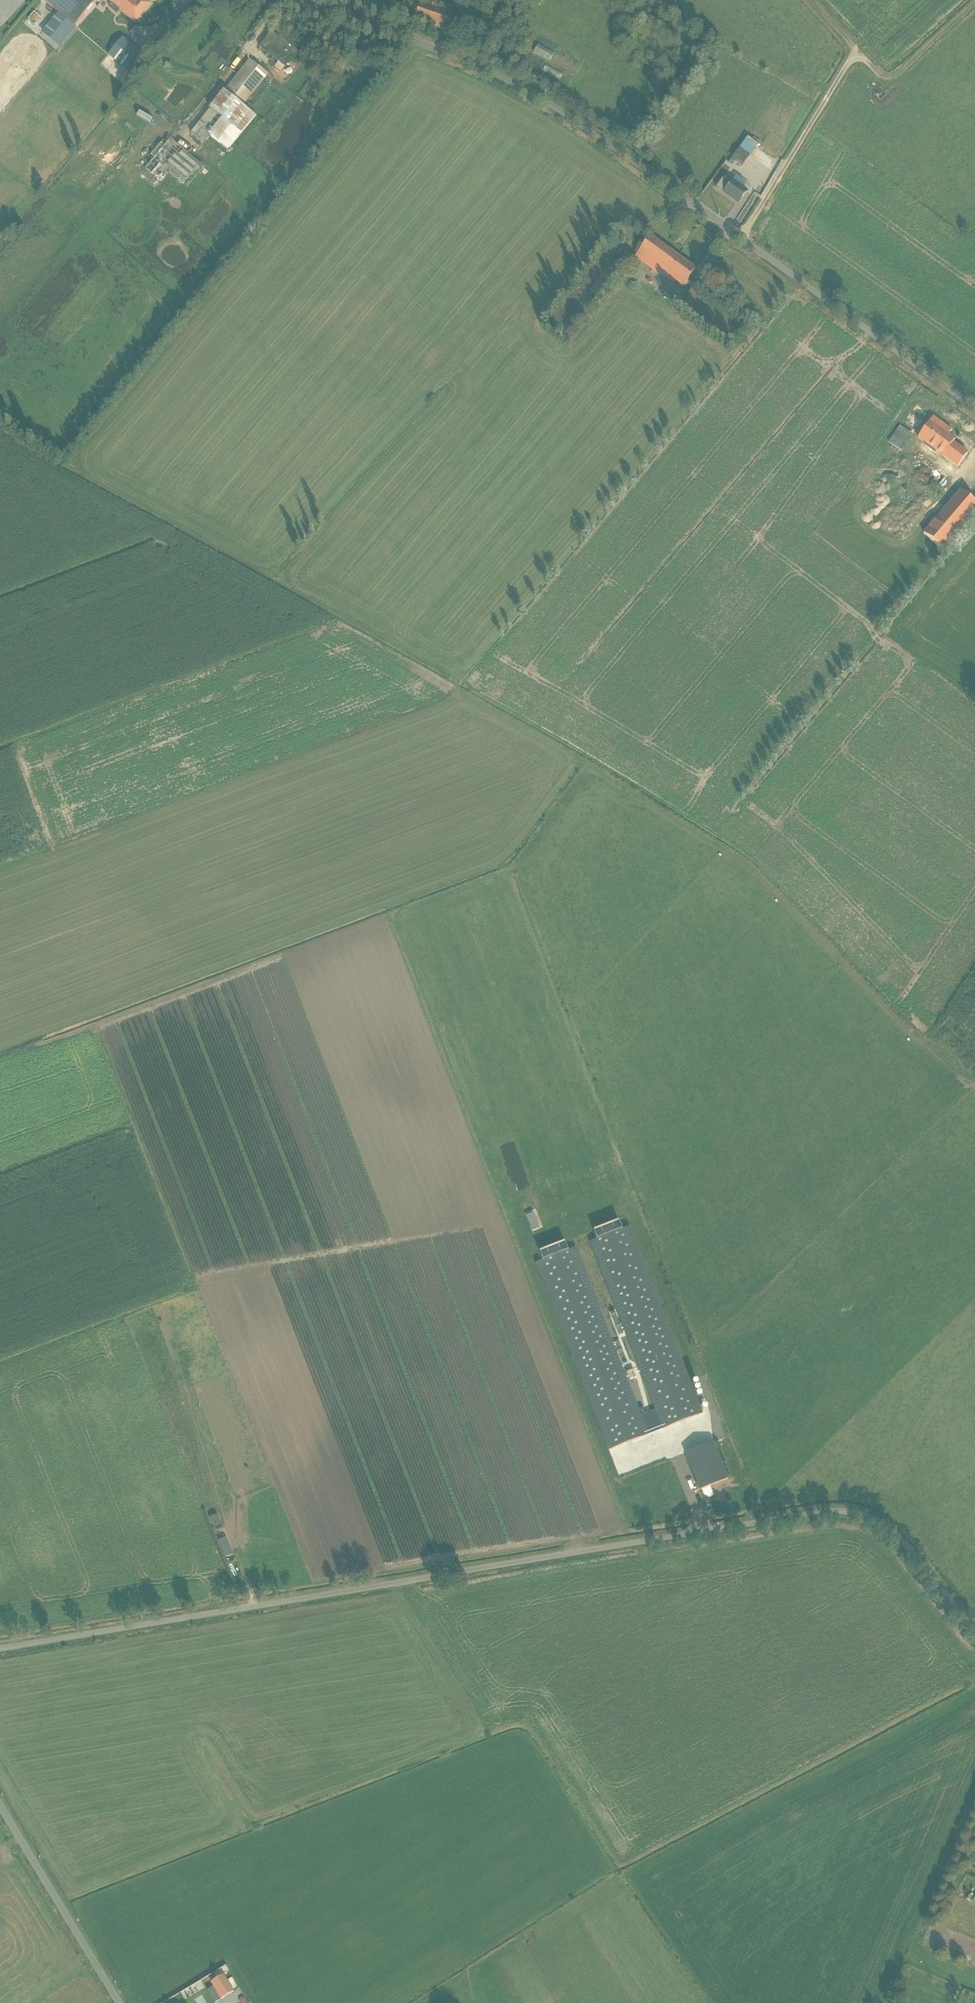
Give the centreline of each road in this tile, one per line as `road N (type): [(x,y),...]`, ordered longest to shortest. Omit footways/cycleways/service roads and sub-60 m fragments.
road 1 (unclassified): [(0,1649),(834,1511),(893,1531),(974,1634)]
road 2 (unclassified): [(974,408),(475,42),(313,0)]
road 3 (unclassified): [(120,2002),(0,1804)]

